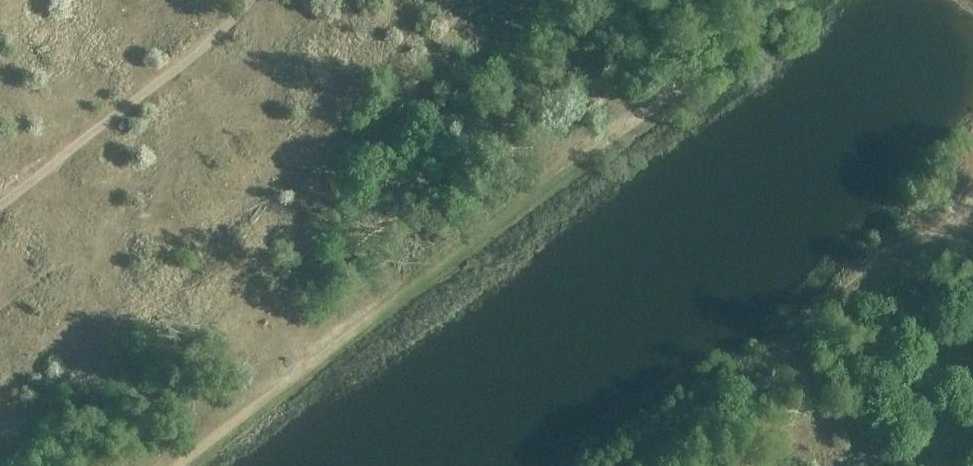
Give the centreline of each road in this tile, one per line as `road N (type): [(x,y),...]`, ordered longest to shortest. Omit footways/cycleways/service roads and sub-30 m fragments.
road 1 (track): [(250,0),(0,203)]

